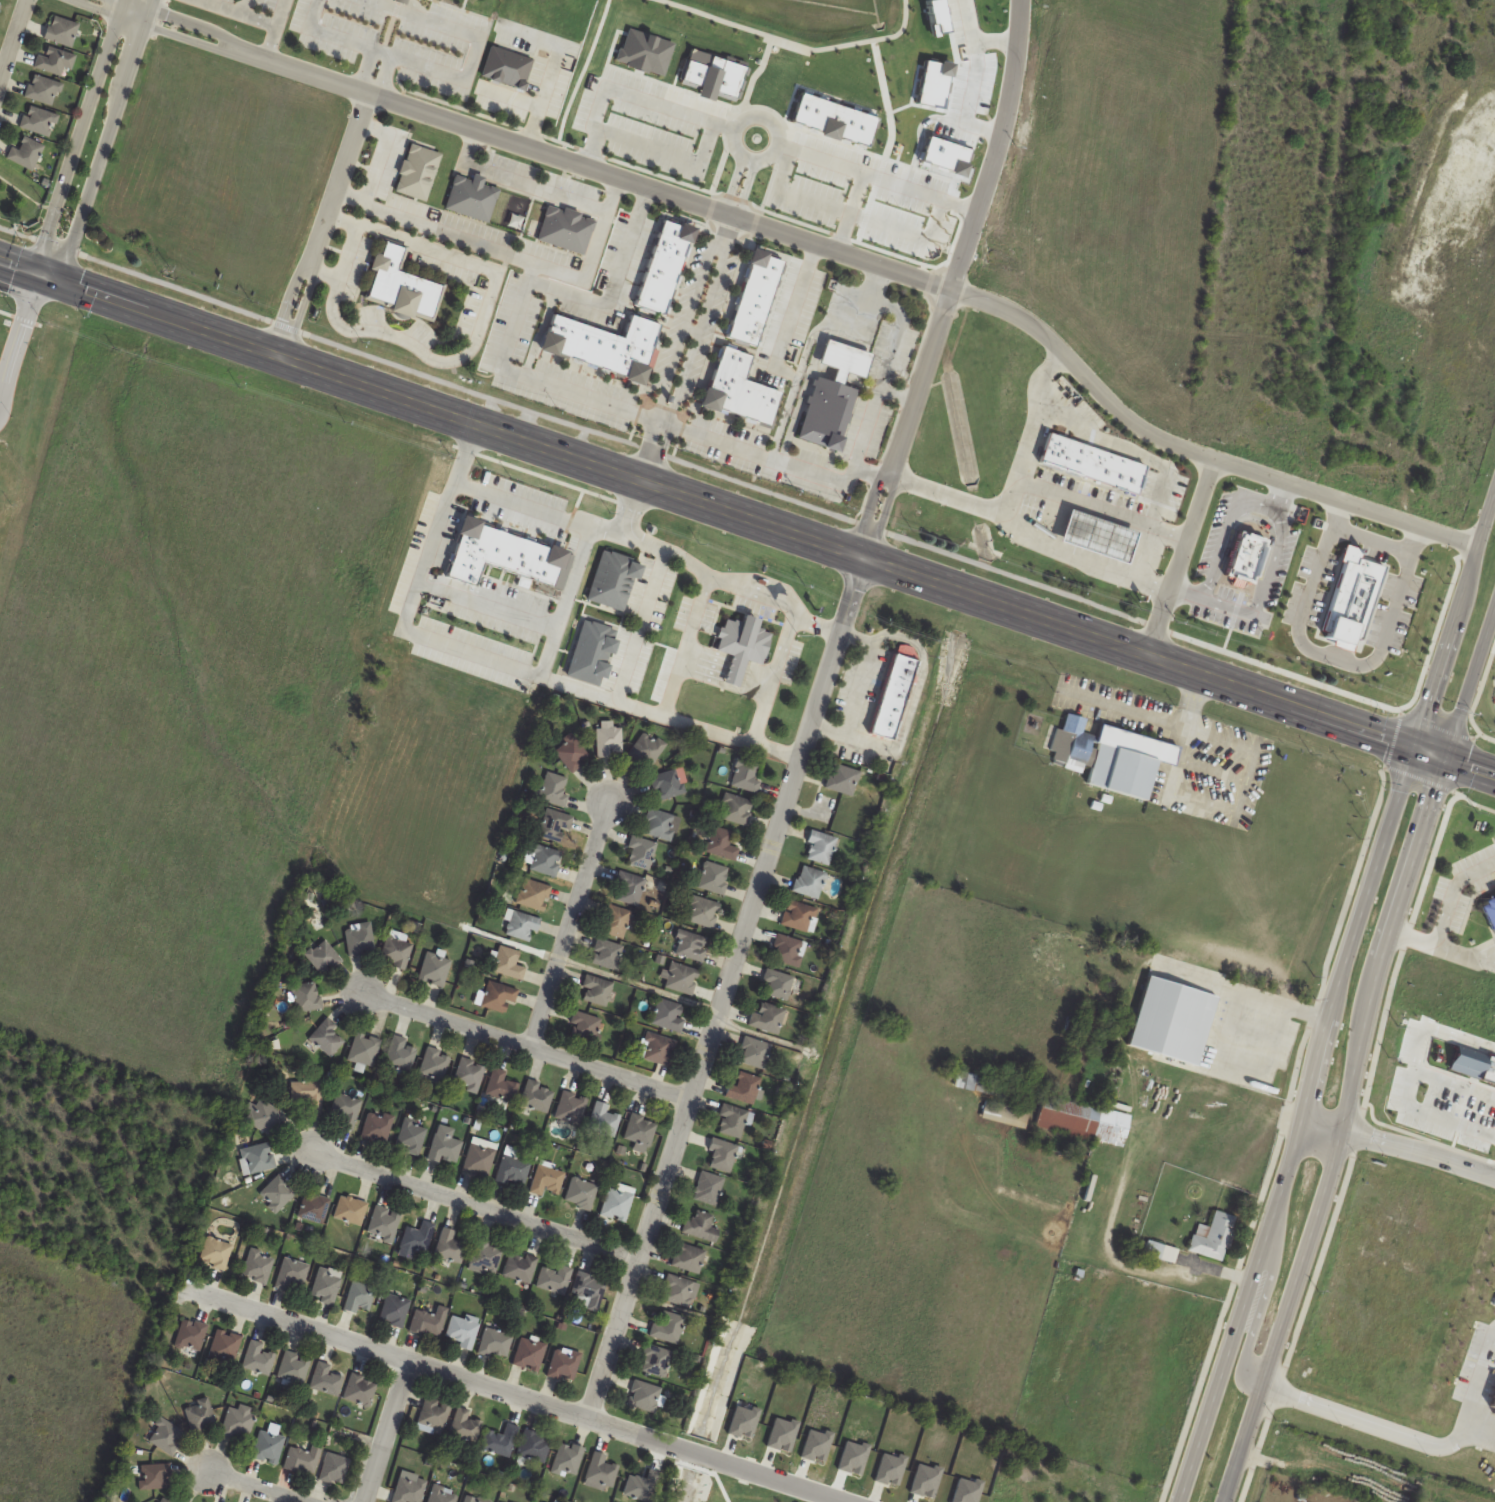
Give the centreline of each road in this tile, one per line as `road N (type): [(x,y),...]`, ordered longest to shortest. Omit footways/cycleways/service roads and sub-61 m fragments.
road 1 (residential): [(1480,551),(1172,440),(1106,394),(1057,342),(995,304),(89,0)]
road 2 (secondary): [(1415,745),(0,257)]
road 3 (residential): [(869,553),(685,1099),(588,1420)]
road 4 (tertiary): [(1415,745),(1269,1236),(1178,1501)]
road 5 (tertiary): [(1226,1501),(1338,1161),(1388,920),(1448,757)]
road 6 (residential): [(181,1288),(839,1501)]
road 7 (residential): [(685,1099),(368,992)]
road 8 (residential): [(637,1258),(322,1151)]
road 9 (residential): [(962,262),(869,553)]
road 10 (tertiary): [(64,279),(156,0)]
road 11 (tertiary): [(127,0),(36,269)]
road 12 (residential): [(962,262),(1018,70),(1019,0)]
road 13 (residential): [(525,1048),(612,797)]
road 14 (tertiary): [(1494,506),(1415,745)]
road 15 (residential): [(1213,458),(1147,651)]
road 16 (residential): [(369,92),(307,268)]
road 17 (tertiary): [(1269,1236),(1269,1270),(1244,1358),(1263,1387)]
road 18 (tertiary): [(1448,757),(1494,612)]
road 19 (residential): [(408,1361),(365,1501)]

